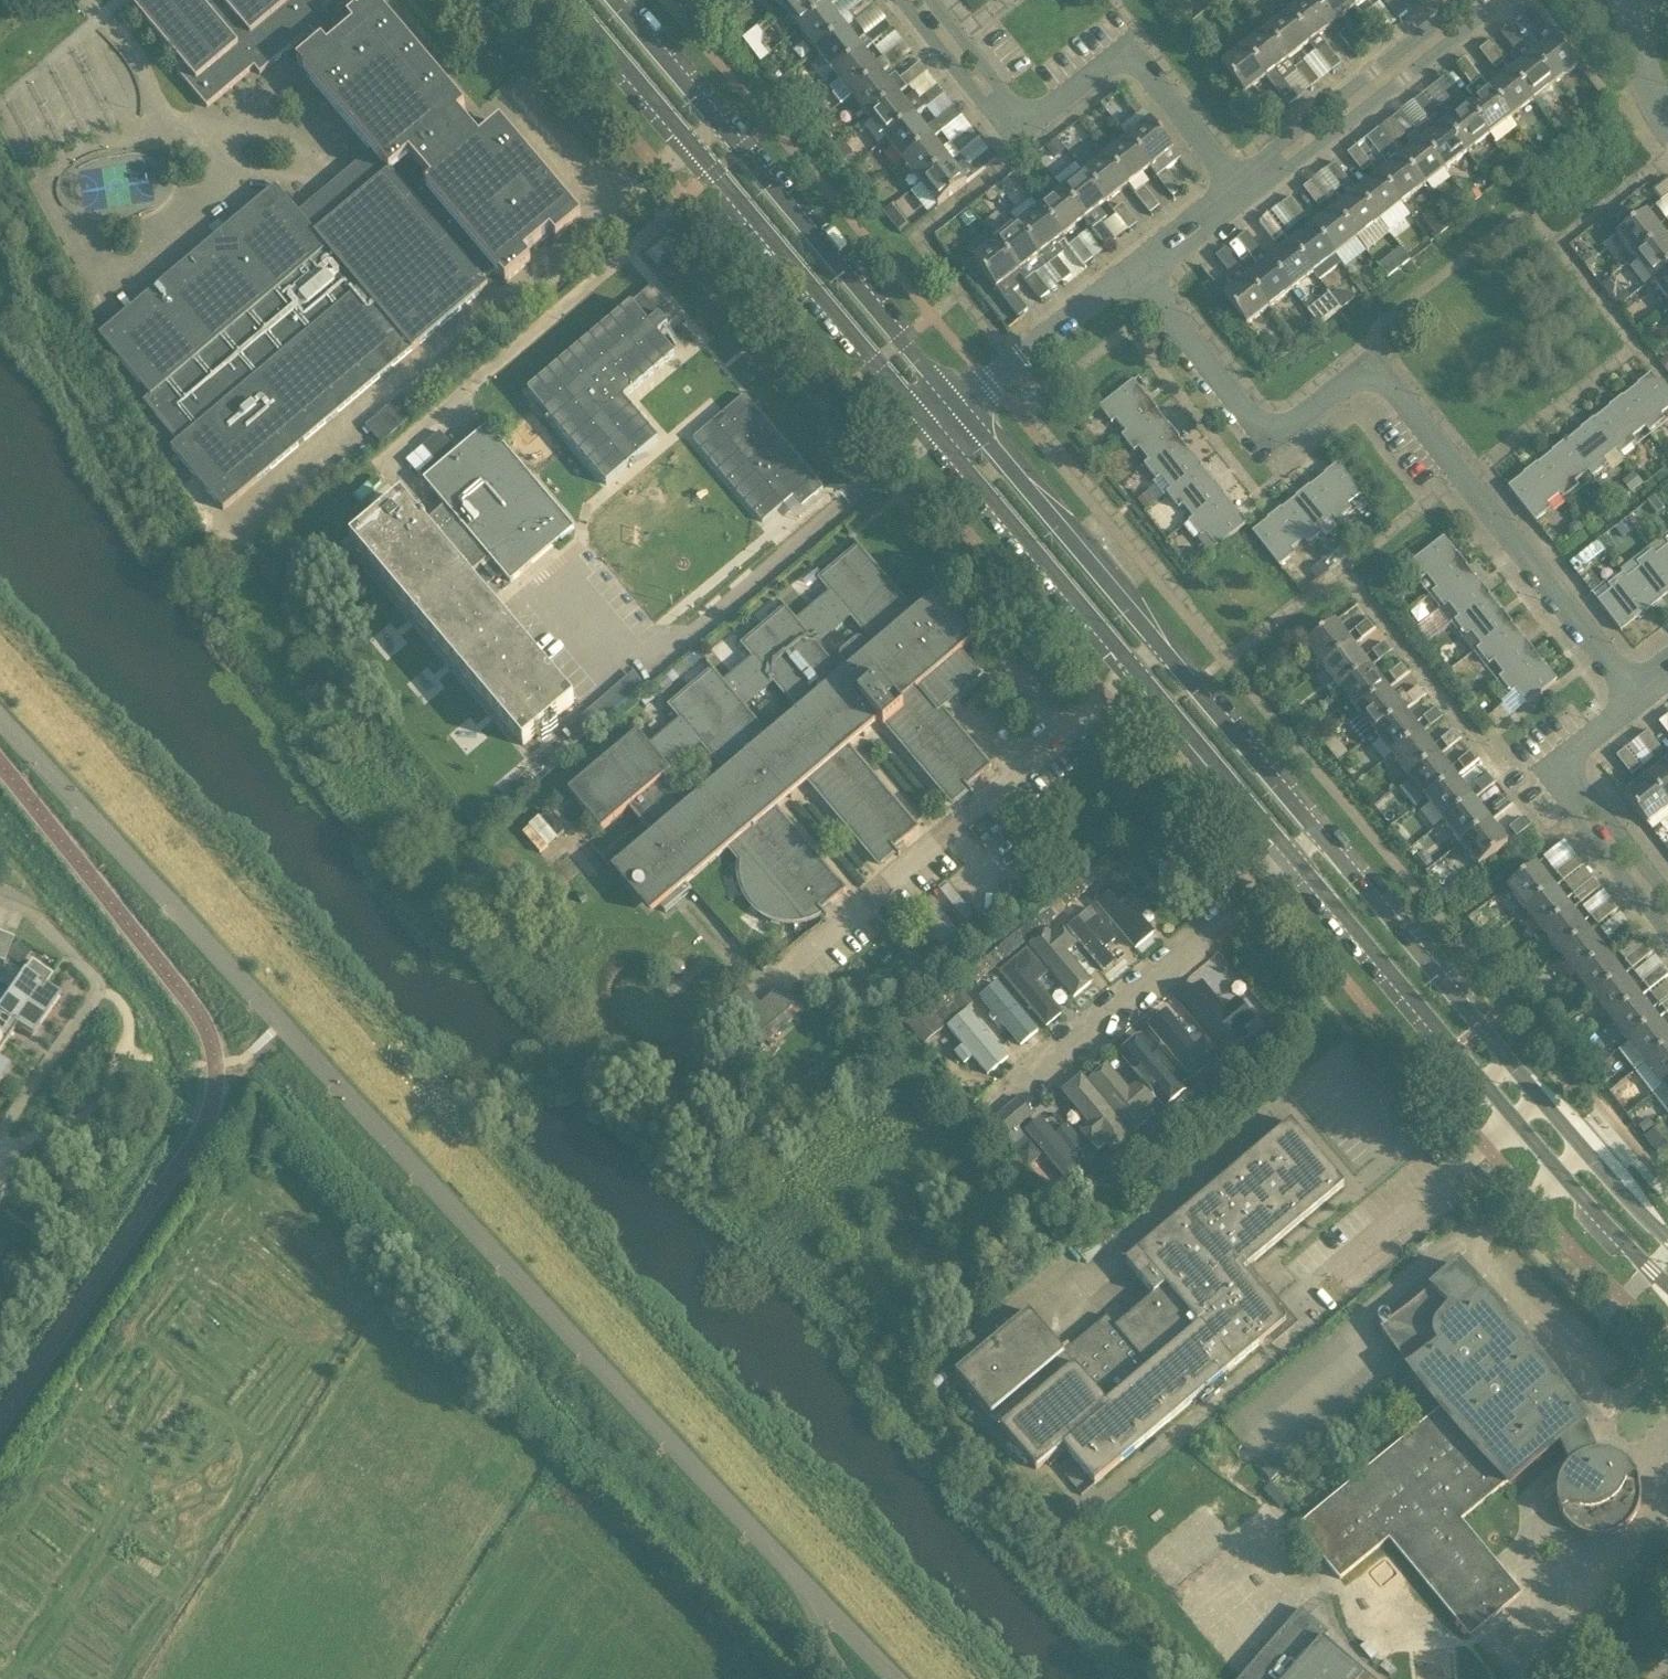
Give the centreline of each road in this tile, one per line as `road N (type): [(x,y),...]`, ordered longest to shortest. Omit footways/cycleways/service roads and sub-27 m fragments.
road 1 (unclassified): [(893,1678),(0,725)]
road 2 (tertiary): [(933,427),(1518,1119),(1667,1283)]
road 3 (tertiary): [(1667,1242),(955,410)]
road 4 (residential): [(1639,697),(1474,481),(1388,383),(1362,385),(1304,430),(1278,438),(1259,427),(1136,275)]
road 5 (tertiary): [(571,0),(933,427)]
road 6 (tertiary): [(955,410),(611,0)]
road 7 (residential): [(1259,175),(1293,163),(1505,0)]
road 8 (residential): [(1231,196),(1129,55),(1042,130)]
road 9 (residential): [(1464,0),(1286,142),(1259,175)]
road 10 (residential): [(955,410),(1136,275)]
road 11 (residential): [(900,0),(1007,133),(1042,130)]
road 12 (residential): [(1571,793),(1578,821),(1667,935)]
road 13 (residential): [(1042,130),(933,0)]
road 14 (residential): [(0,1136),(99,1002)]
road 15 (residential): [(0,898),(35,918),(99,987),(99,1002)]
road 16 (residential): [(1667,894),(1597,806),(1571,793)]
road 17 (residential): [(1571,793),(1563,761),(1639,697)]
road 18 (residential): [(1667,117),(1626,0)]
road 19 (residential): [(1136,275),(1231,196)]

